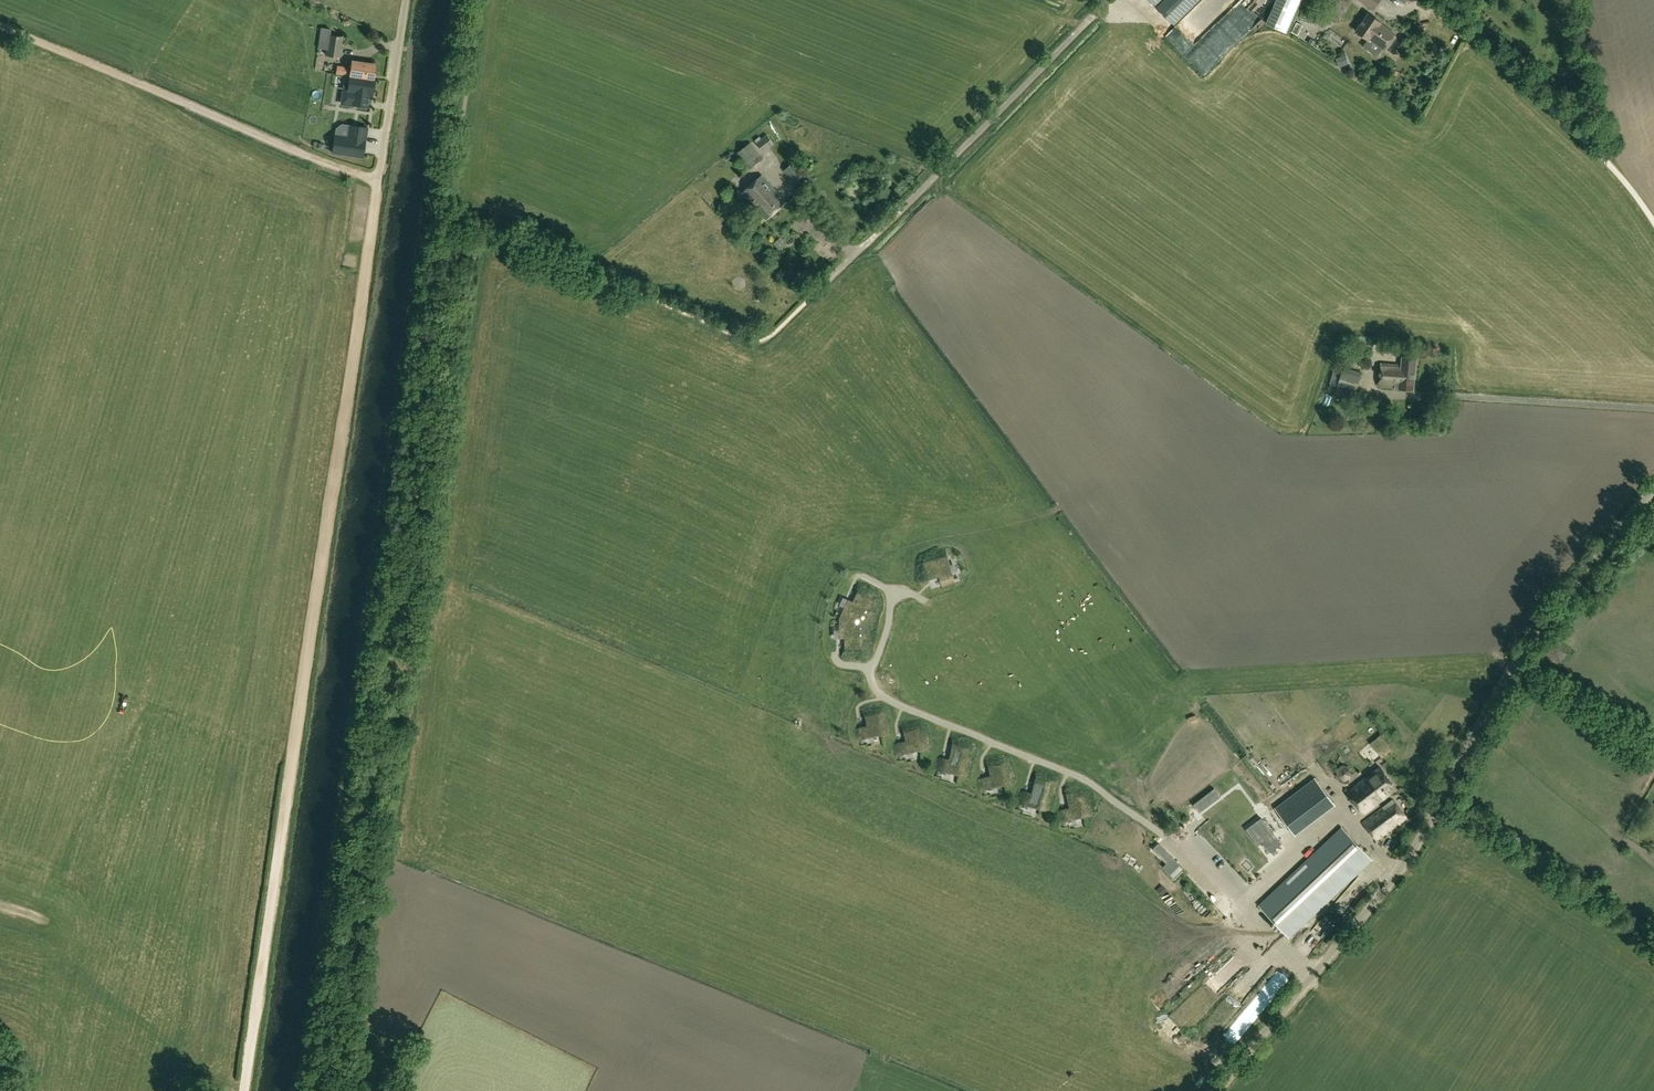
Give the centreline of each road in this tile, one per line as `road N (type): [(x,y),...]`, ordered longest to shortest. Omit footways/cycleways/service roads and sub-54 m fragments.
road 1 (track): [(246,1090),(378,183),(0,25)]
road 2 (track): [(304,1090),(464,0)]
road 3 (unclassified): [(1216,1090),(1409,857),(1514,661),(1586,559),(1653,487)]
road 4 (track): [(848,264),(766,339),(753,341),(457,210)]
road 5 (track): [(848,264),(1115,0)]
road 6 (track): [(1423,0),(1472,33),(1598,151),(1653,222)]
road 7 (unclassified): [(378,183),(406,0)]

